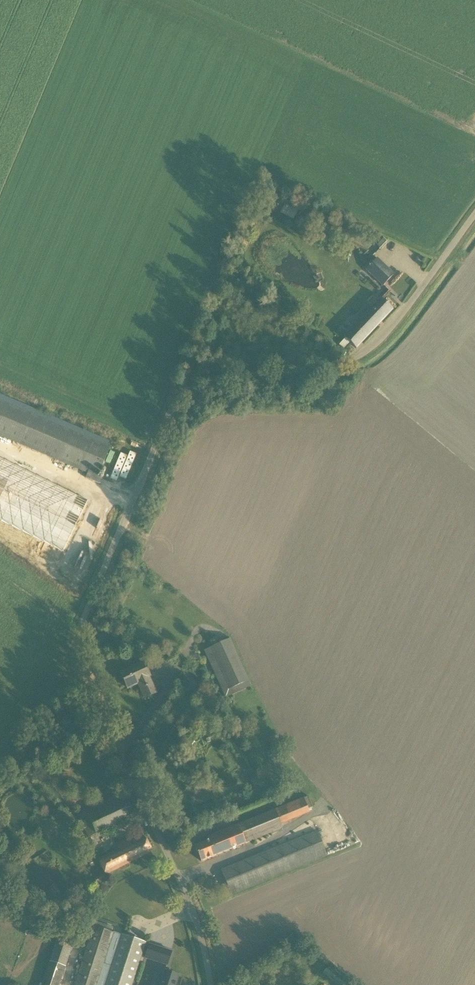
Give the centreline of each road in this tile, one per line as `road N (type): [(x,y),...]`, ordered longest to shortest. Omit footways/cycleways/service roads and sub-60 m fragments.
road 1 (unclassified): [(212,984),(194,895),(73,646),(187,385),(356,351),(395,322),(474,215)]

